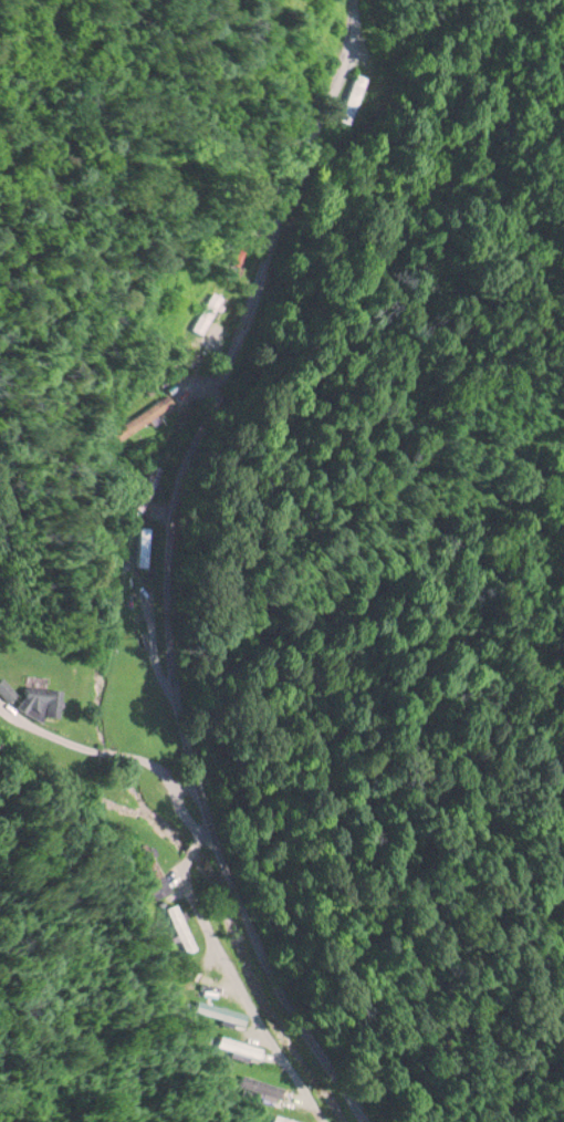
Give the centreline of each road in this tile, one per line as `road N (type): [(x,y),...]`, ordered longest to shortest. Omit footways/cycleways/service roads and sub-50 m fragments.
road 1 (residential): [(361,0),(353,52),(280,218),(265,291),(202,407),(169,498),(163,575),(179,714),(230,877),(366,1121)]

